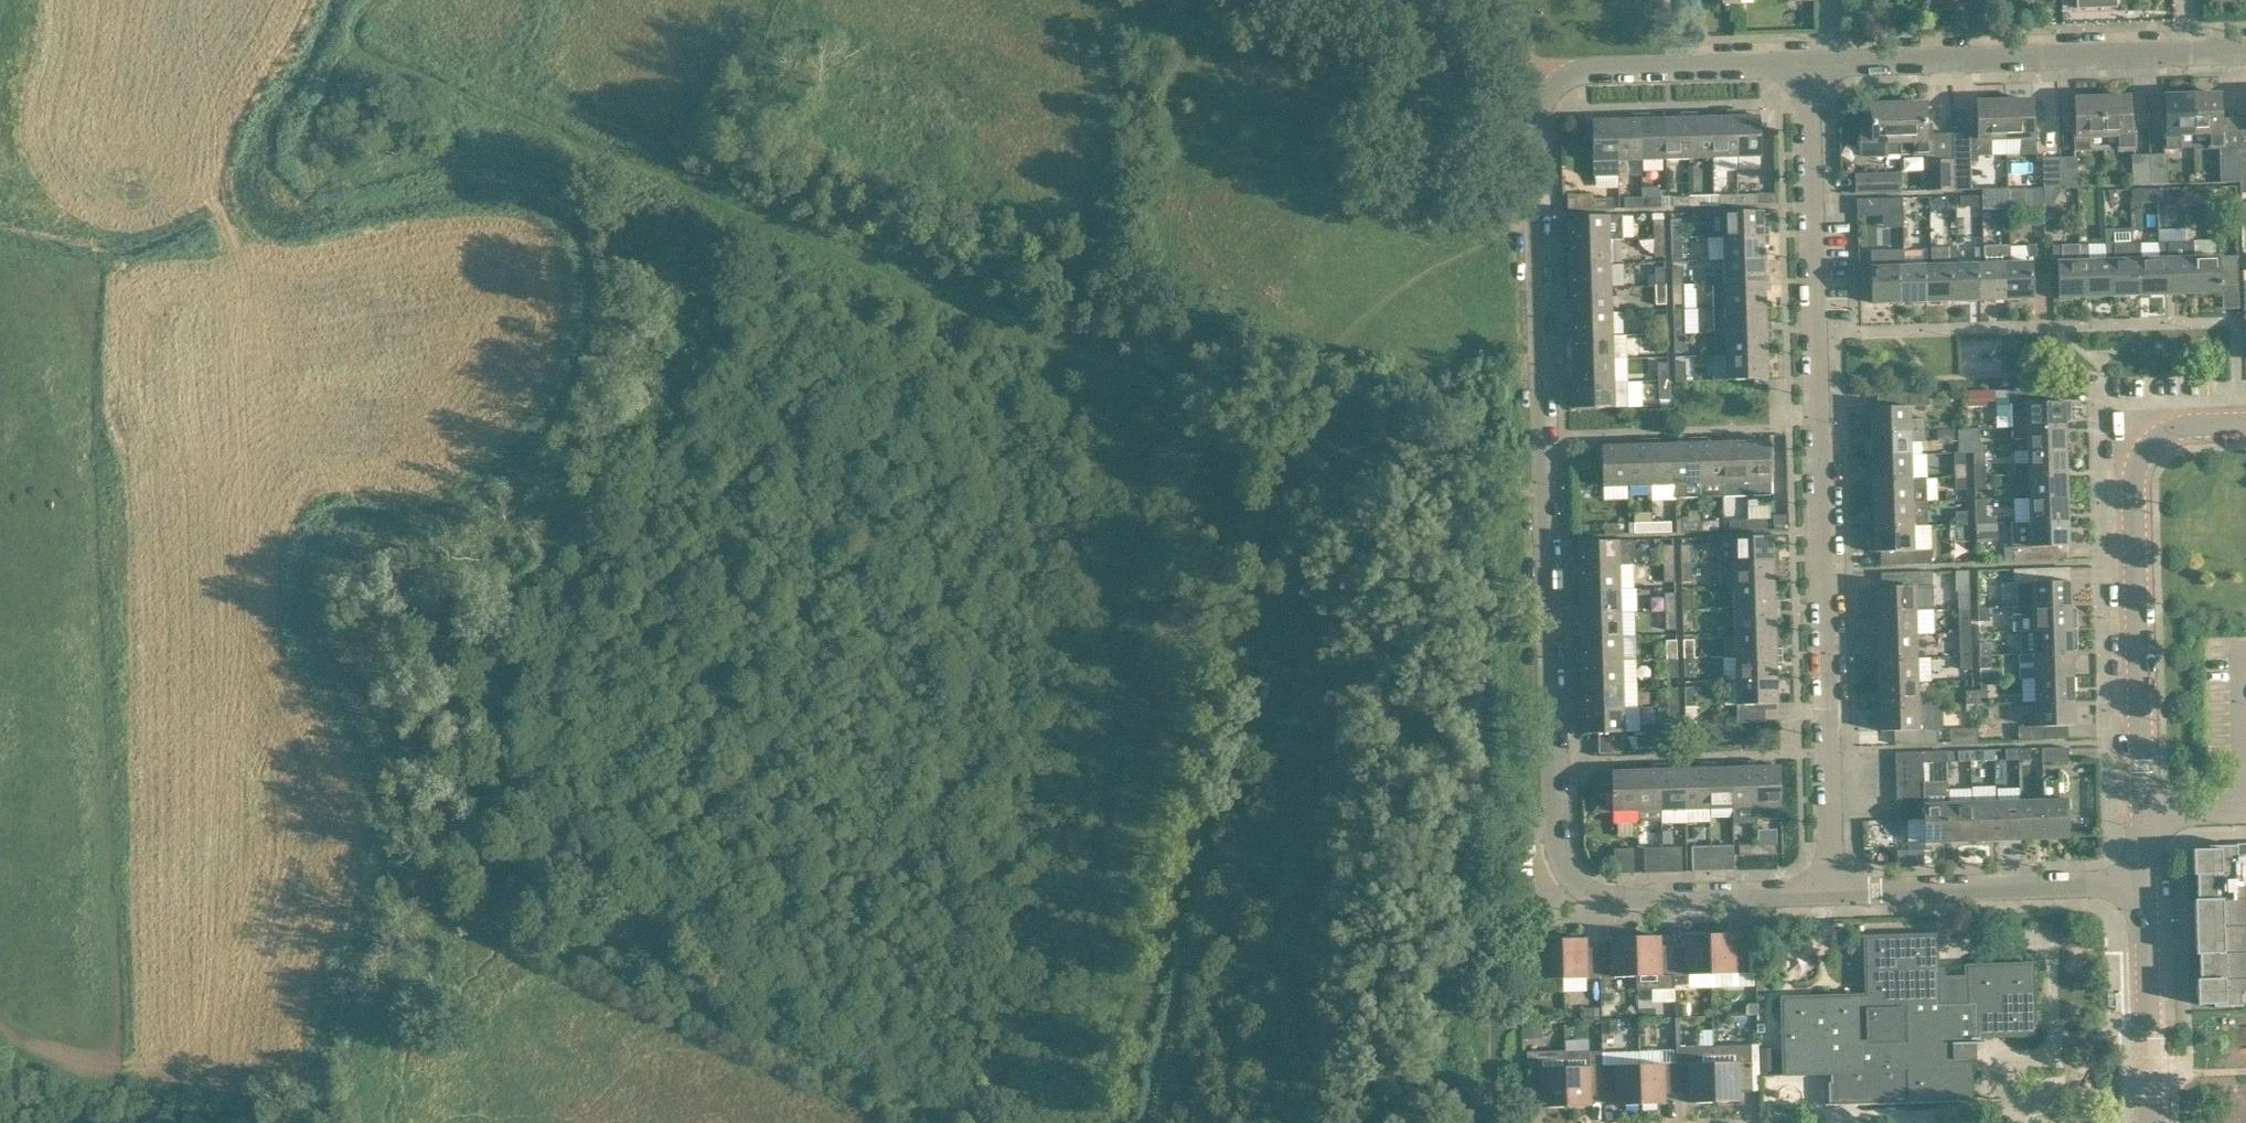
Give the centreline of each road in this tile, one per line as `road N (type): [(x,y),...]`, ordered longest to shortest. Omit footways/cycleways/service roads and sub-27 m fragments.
road 1 (residential): [(1831,892),(1808,64)]
road 2 (track): [(1119,1122),(1290,406)]
road 3 (residential): [(1549,501),(1559,848),(1575,883),(1615,900),(1831,892)]
road 4 (residential): [(2143,817),(2131,484),(2144,452),(2164,437),(2245,426)]
road 5 (residential): [(2245,52),(1808,64)]
road 6 (residential): [(1549,501),(1536,112),(1549,90)]
road 7 (residential): [(1831,892),(2147,884)]
road 8 (track): [(1290,406),(1308,396),(1549,501)]
road 9 (residential): [(1808,64),(1589,66),(1549,90)]
road 10 (residential): [(2151,1122),(2147,884)]
road 11 (residential): [(2245,813),(2243,643)]

